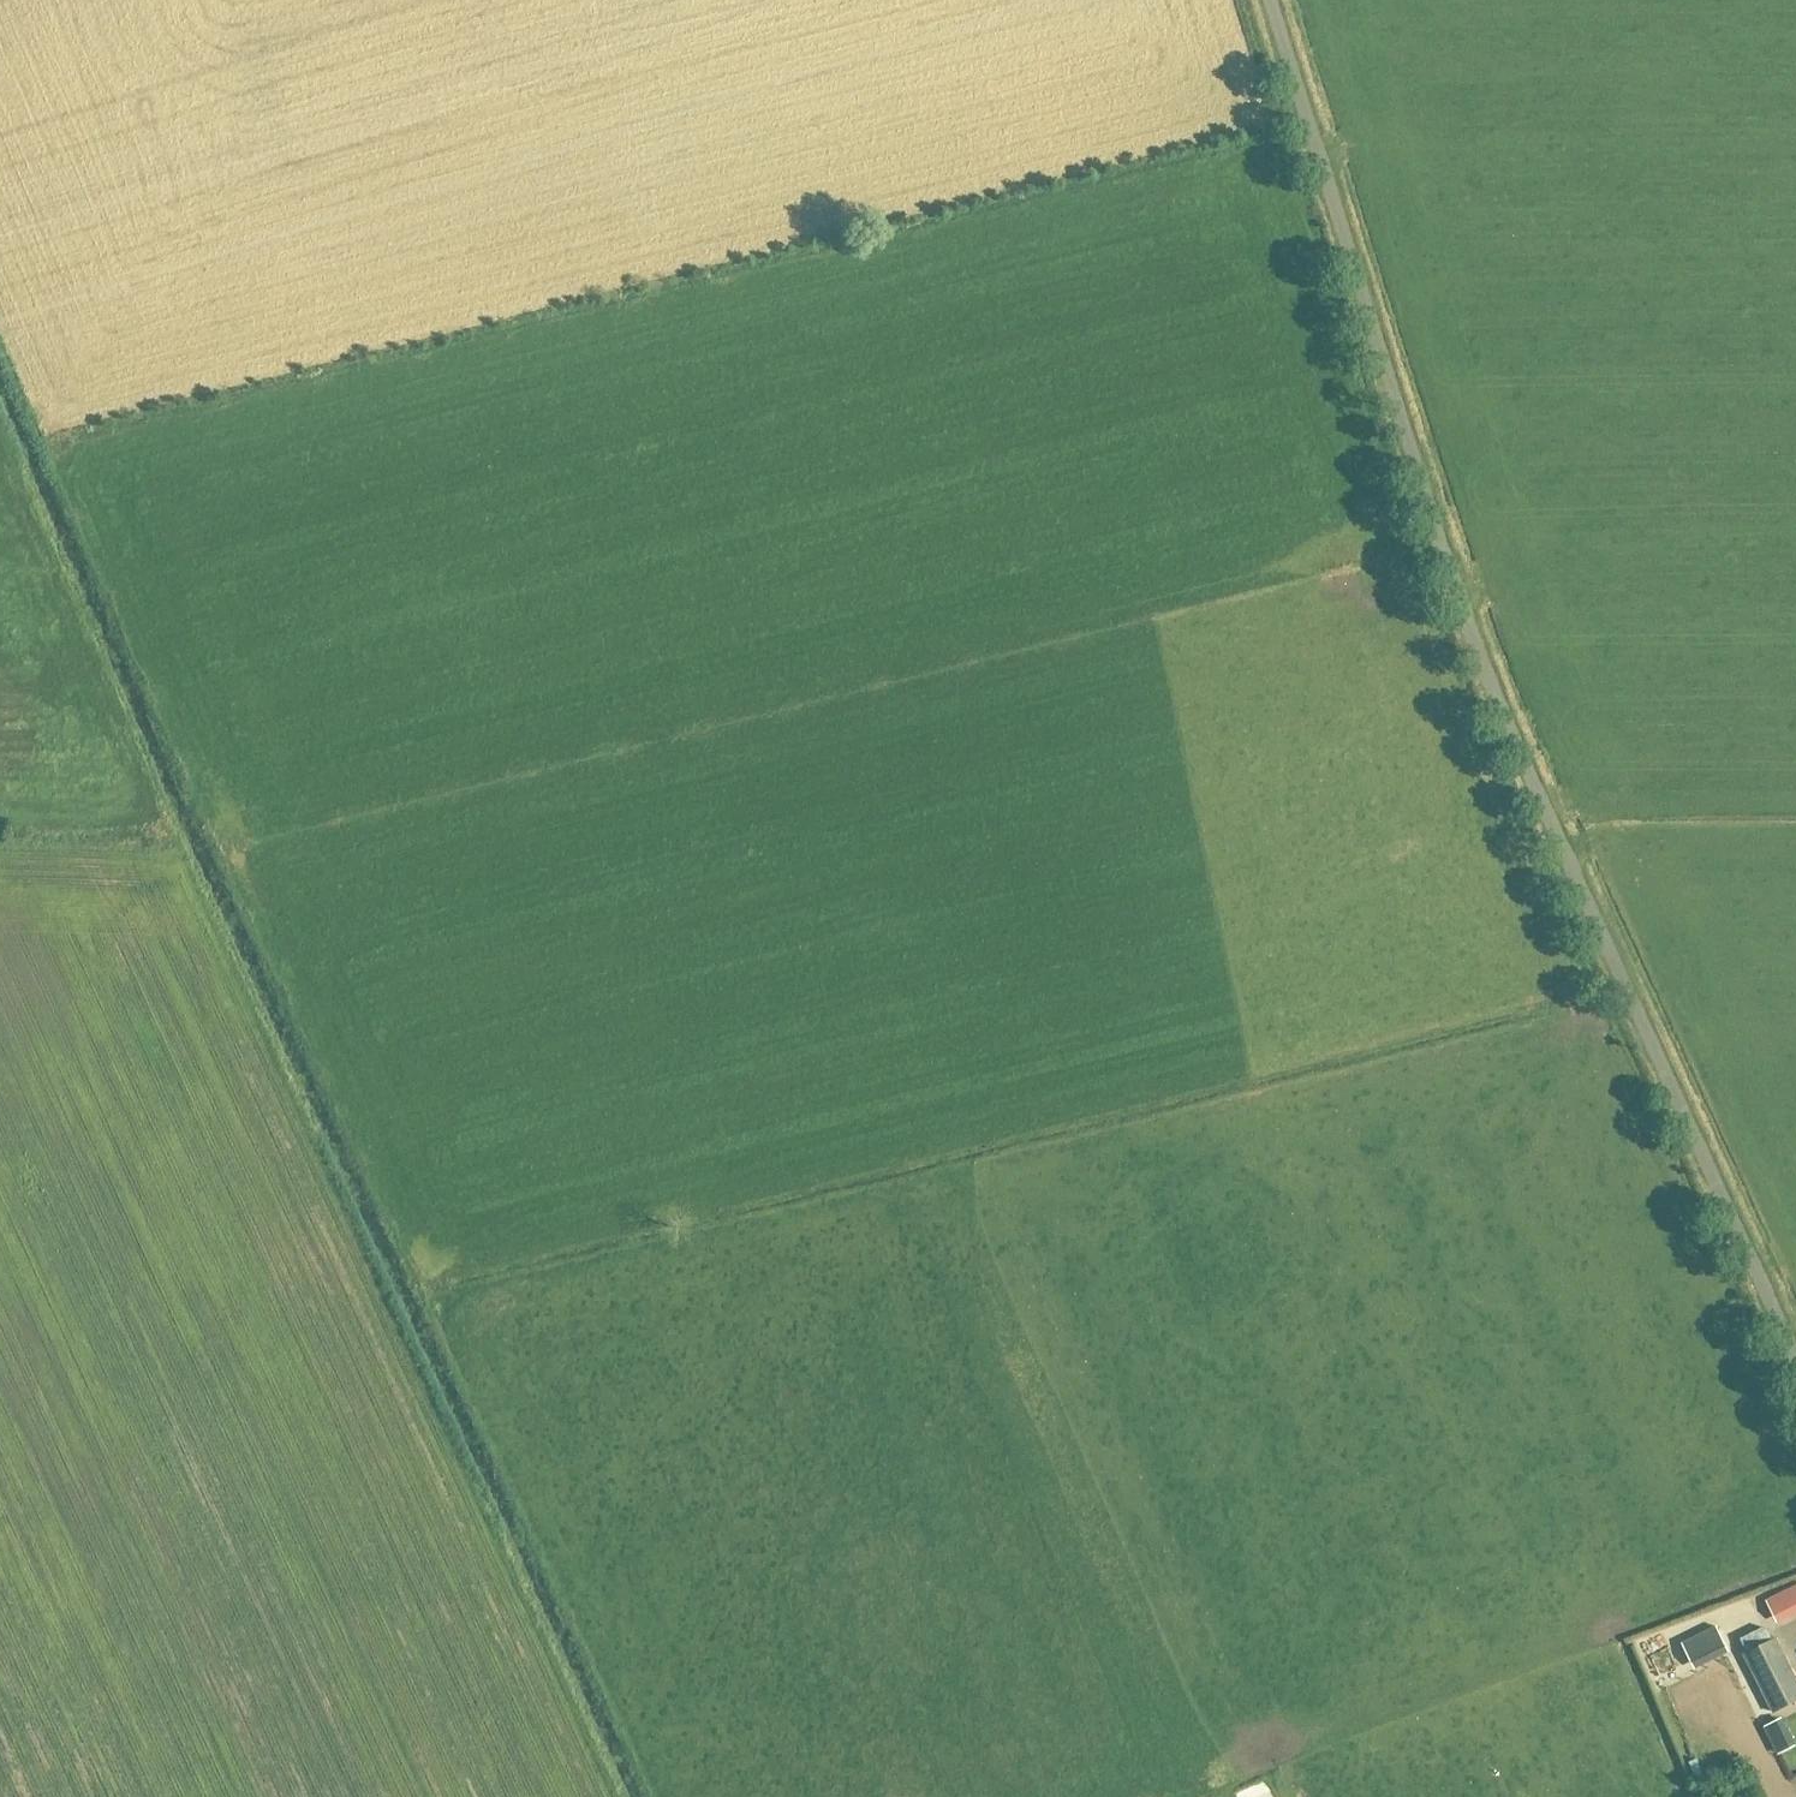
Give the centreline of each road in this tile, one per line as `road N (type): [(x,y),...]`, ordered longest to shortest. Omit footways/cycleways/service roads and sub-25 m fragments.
road 1 (unclassified): [(1795,1371),(1469,627),(1275,0)]

